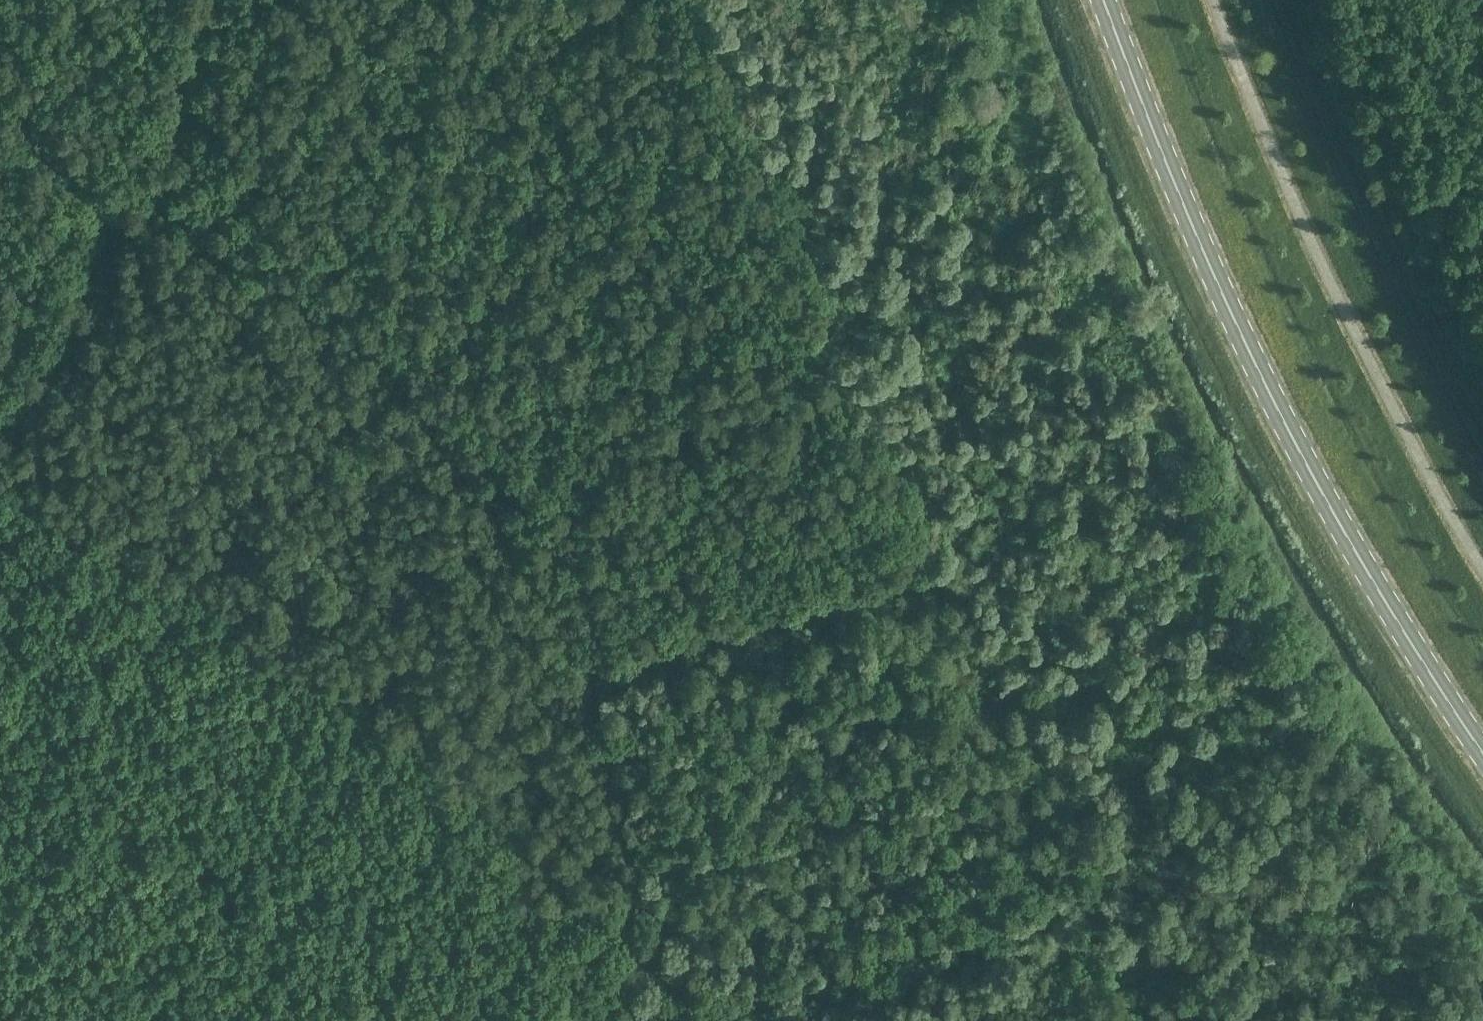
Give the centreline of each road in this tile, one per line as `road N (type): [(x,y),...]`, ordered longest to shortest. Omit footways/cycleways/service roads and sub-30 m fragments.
road 1 (secondary): [(1103,0),(1270,394),(1482,753)]

